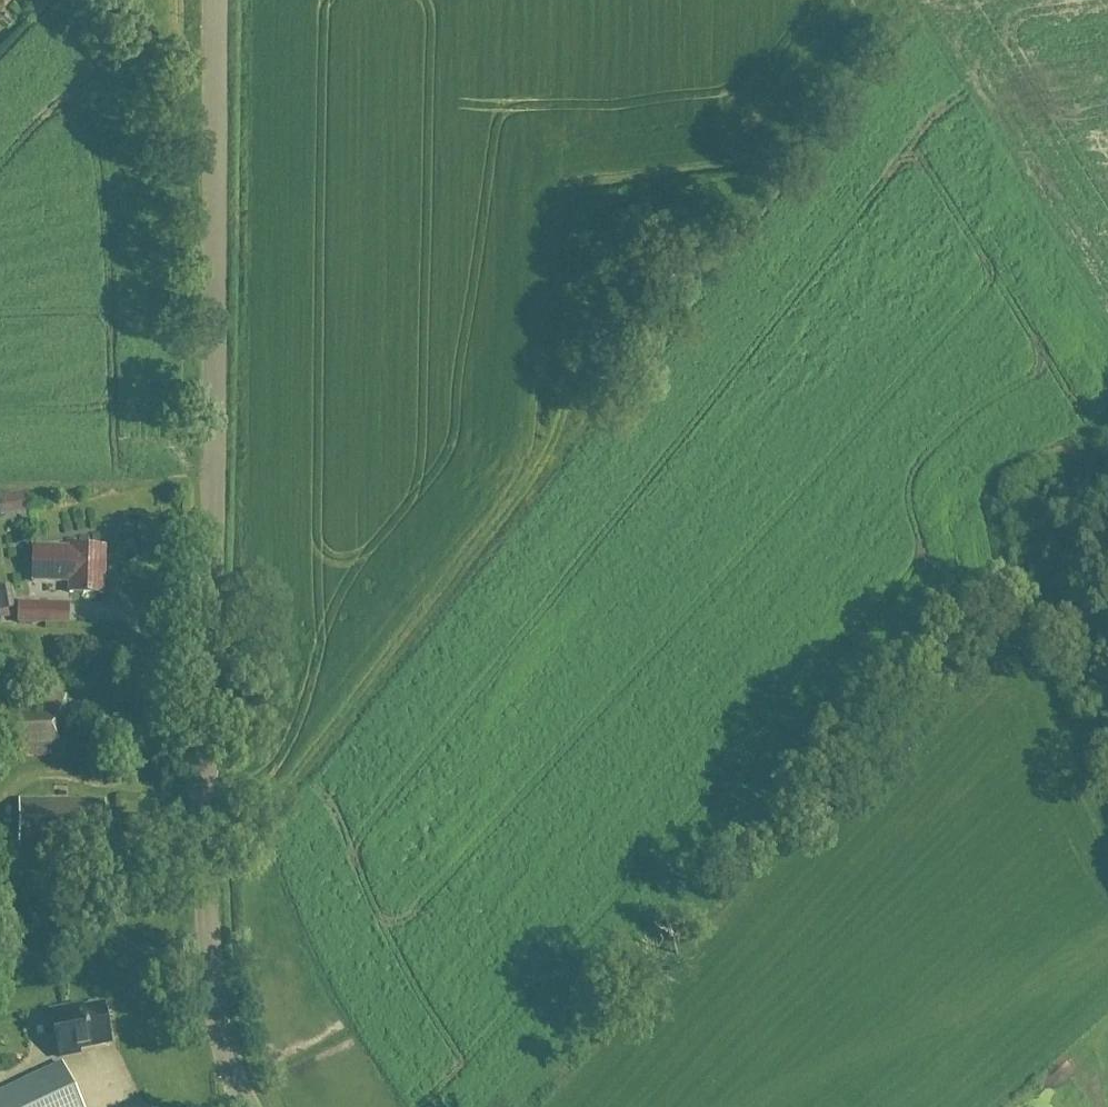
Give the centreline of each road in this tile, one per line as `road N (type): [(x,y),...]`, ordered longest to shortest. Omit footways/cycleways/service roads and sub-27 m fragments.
road 1 (tertiary): [(244,1106),(220,1038),(204,924),(217,0)]
road 2 (track): [(573,283),(560,424),(547,467),(268,819),(232,843),(205,846)]

